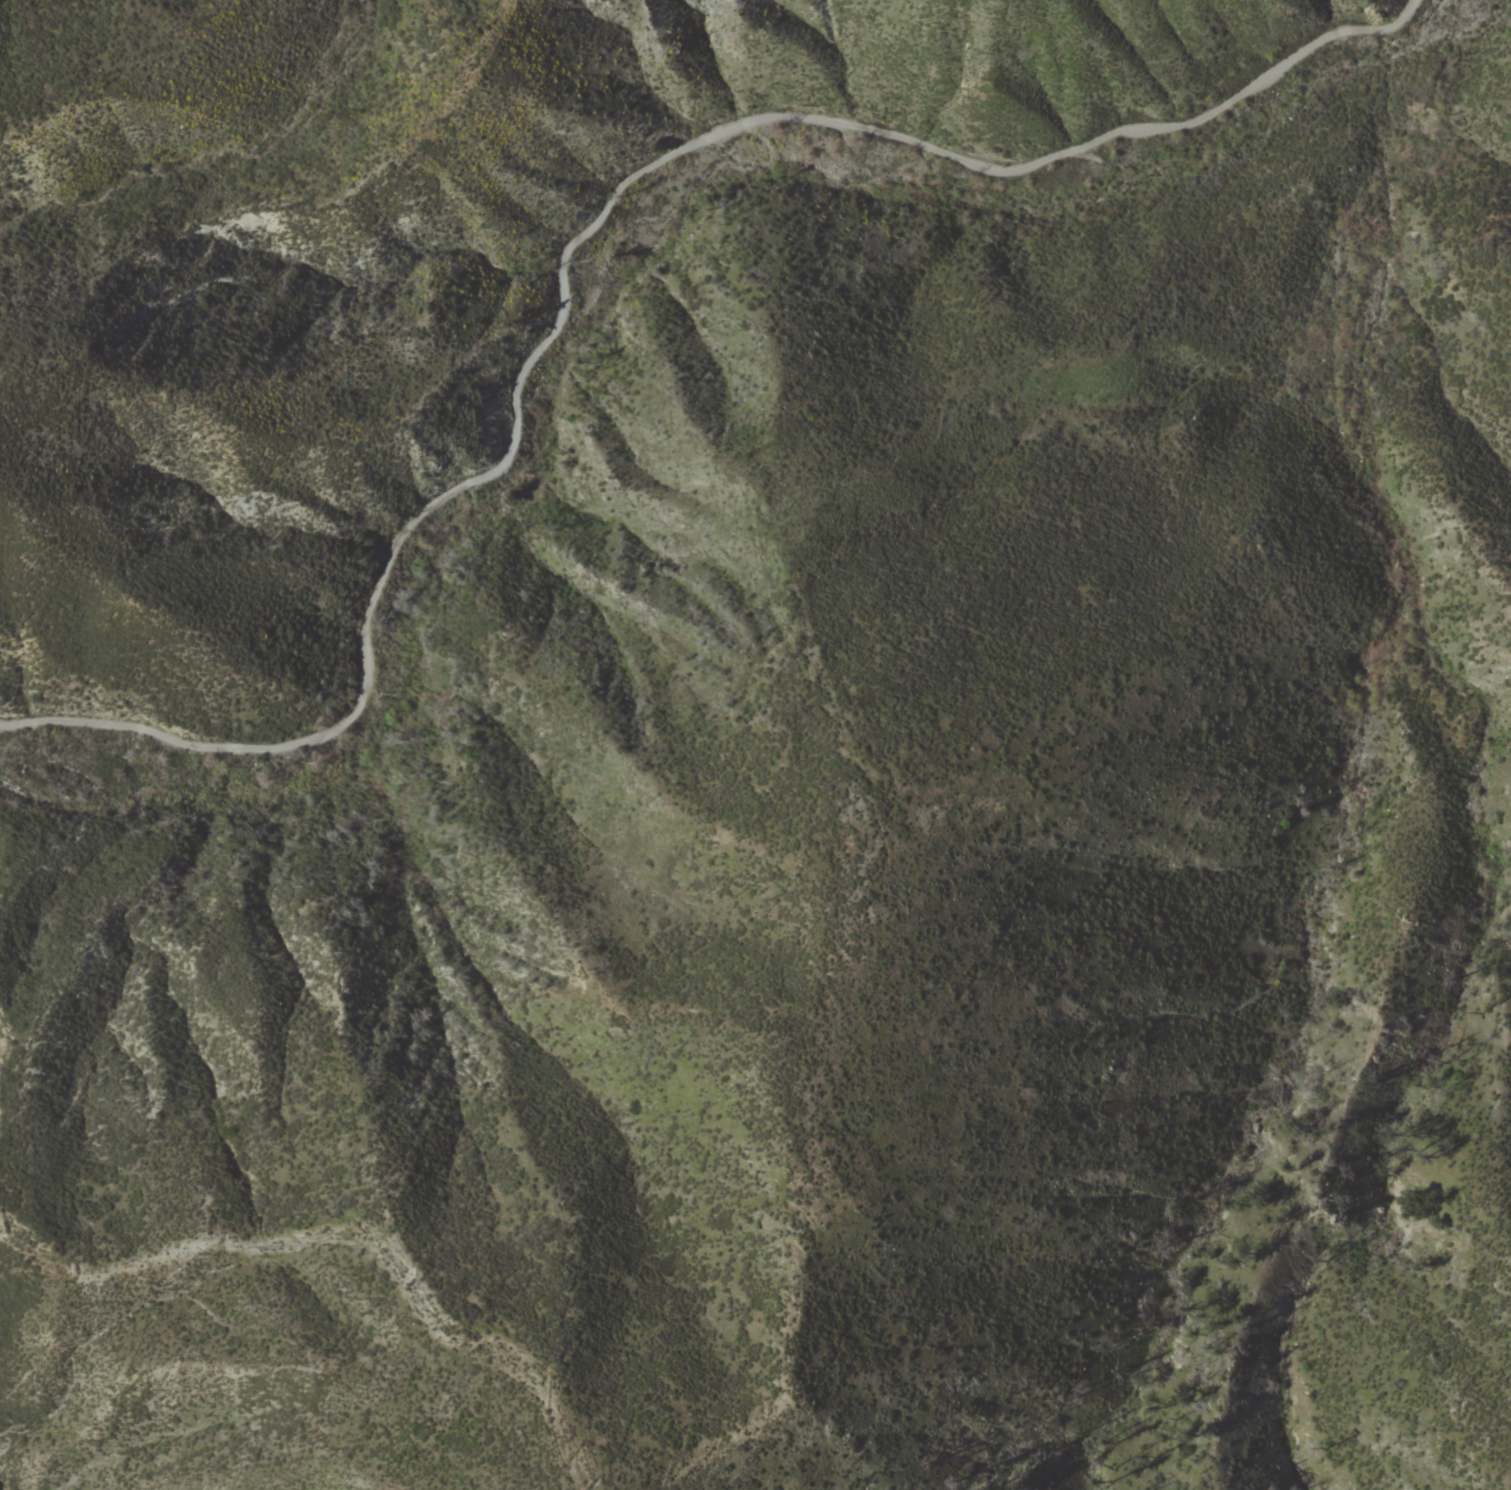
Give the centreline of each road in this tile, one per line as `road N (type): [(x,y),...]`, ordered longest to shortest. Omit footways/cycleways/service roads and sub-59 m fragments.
road 1 (track): [(1409,0),(1388,27),(1334,31),(1309,42),(1192,120),(1110,134),(1010,170),(807,117),(738,121),(684,143),(623,182),(560,256),(556,324),(516,380),(509,454),(484,478),(434,501),(398,535),(363,616),(361,692),(338,726),(291,748),(264,750),(202,747),(111,725),(0,725)]

